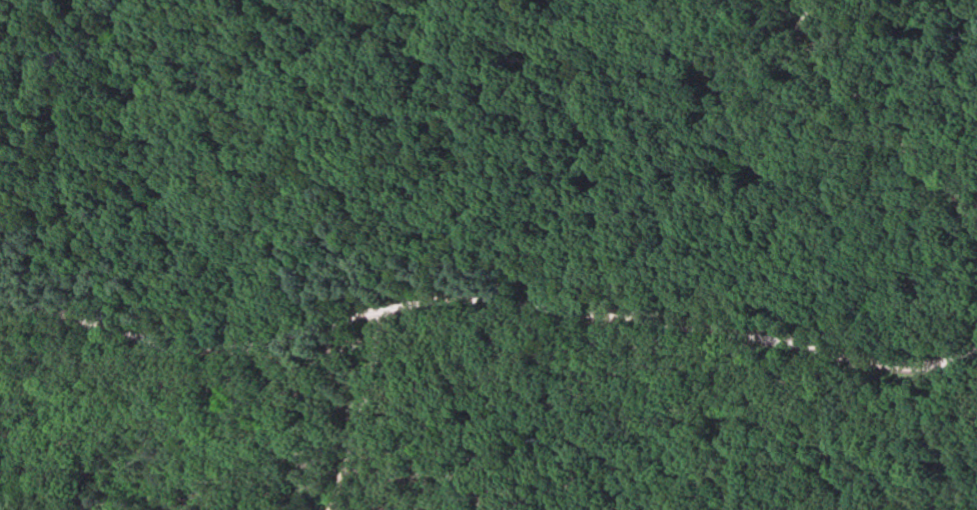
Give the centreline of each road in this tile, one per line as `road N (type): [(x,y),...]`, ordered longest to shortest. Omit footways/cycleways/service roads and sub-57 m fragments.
road 1 (residential): [(0,305),(197,355),(276,346),(331,325),(430,307),(742,336),(867,365),(976,361)]
road 2 (residential): [(976,223),(876,108),(799,0)]
road 3 (residential): [(439,308),(409,383),(322,471)]
road 4 (residential): [(309,509),(349,367),(339,323)]

